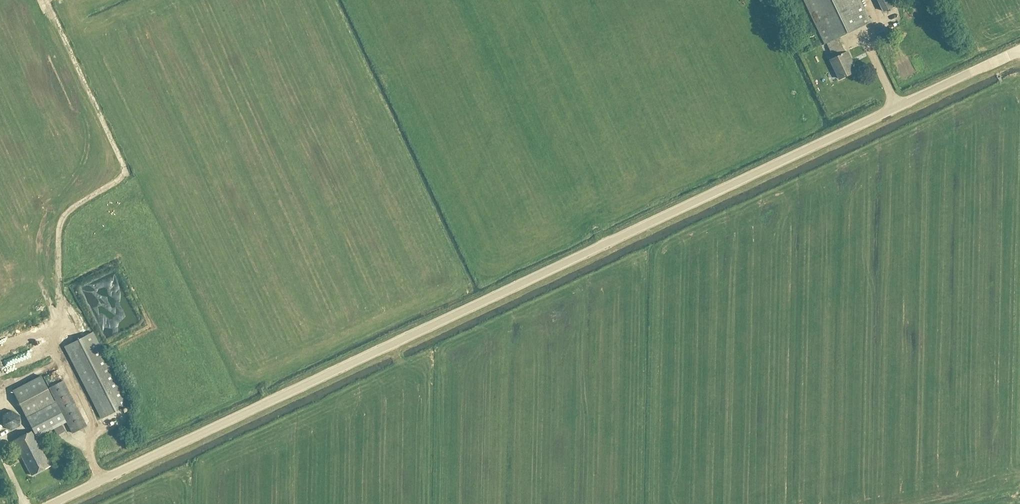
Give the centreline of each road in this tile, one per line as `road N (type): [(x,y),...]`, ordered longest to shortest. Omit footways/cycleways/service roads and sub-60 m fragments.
road 1 (tertiary): [(52,503),(1019,52)]

